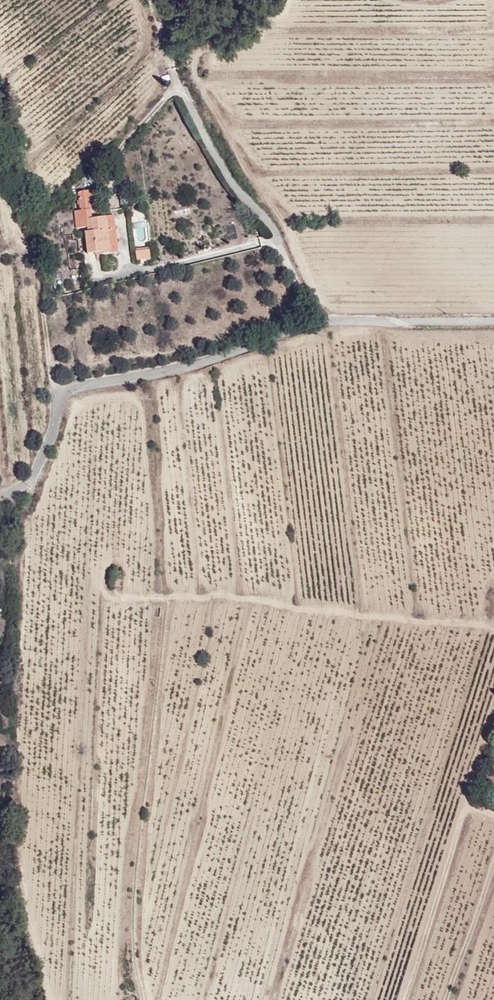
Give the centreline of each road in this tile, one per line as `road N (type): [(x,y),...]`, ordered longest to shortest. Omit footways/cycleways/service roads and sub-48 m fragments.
road 1 (unclassified): [(493,321),(366,321),(289,331),(231,356),(74,386),(60,395),(49,442),(21,487),(0,498)]

